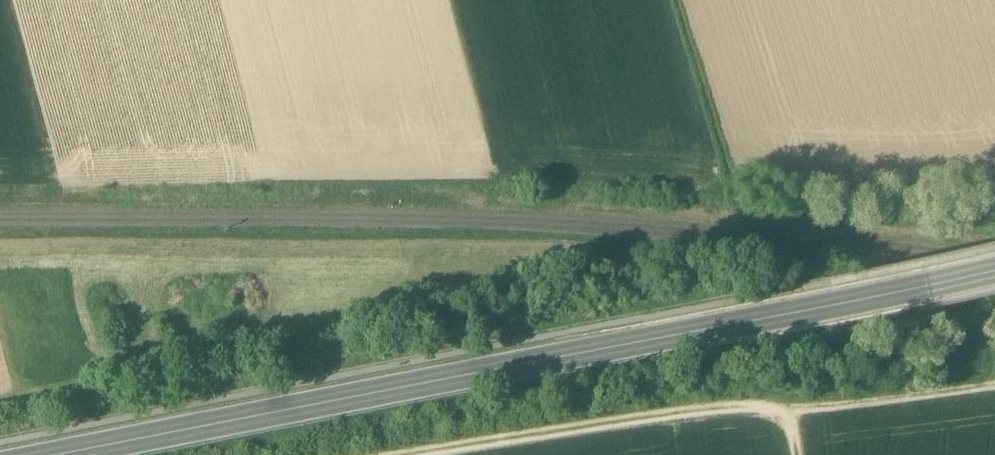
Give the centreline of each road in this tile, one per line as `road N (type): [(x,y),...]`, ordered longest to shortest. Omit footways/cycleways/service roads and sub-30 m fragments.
road 1 (secondary): [(70,454),(994,272)]
road 2 (track): [(401,454),(686,412),(789,410),(994,386)]
road 3 (track): [(0,399),(143,364)]

